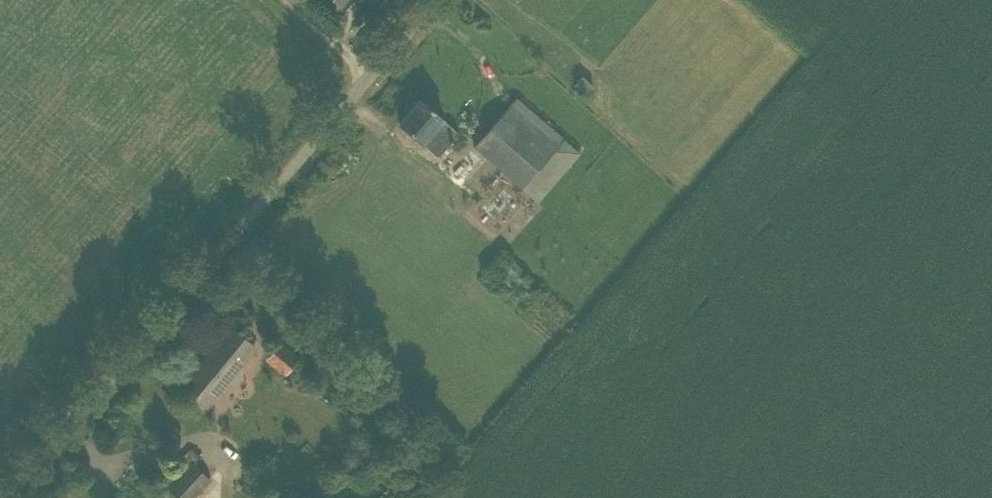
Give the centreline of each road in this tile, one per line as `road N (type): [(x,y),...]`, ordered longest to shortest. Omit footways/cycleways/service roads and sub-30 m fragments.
road 1 (unclassified): [(8,497),(388,72)]

